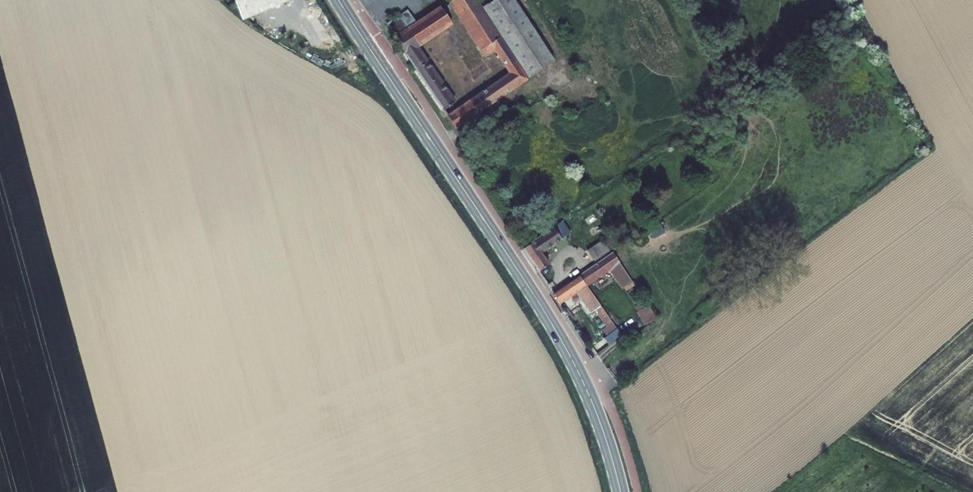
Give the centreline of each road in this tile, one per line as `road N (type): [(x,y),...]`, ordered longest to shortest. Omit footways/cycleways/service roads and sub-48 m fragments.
road 1 (secondary): [(620,491),(596,412),(552,324),(337,0)]

